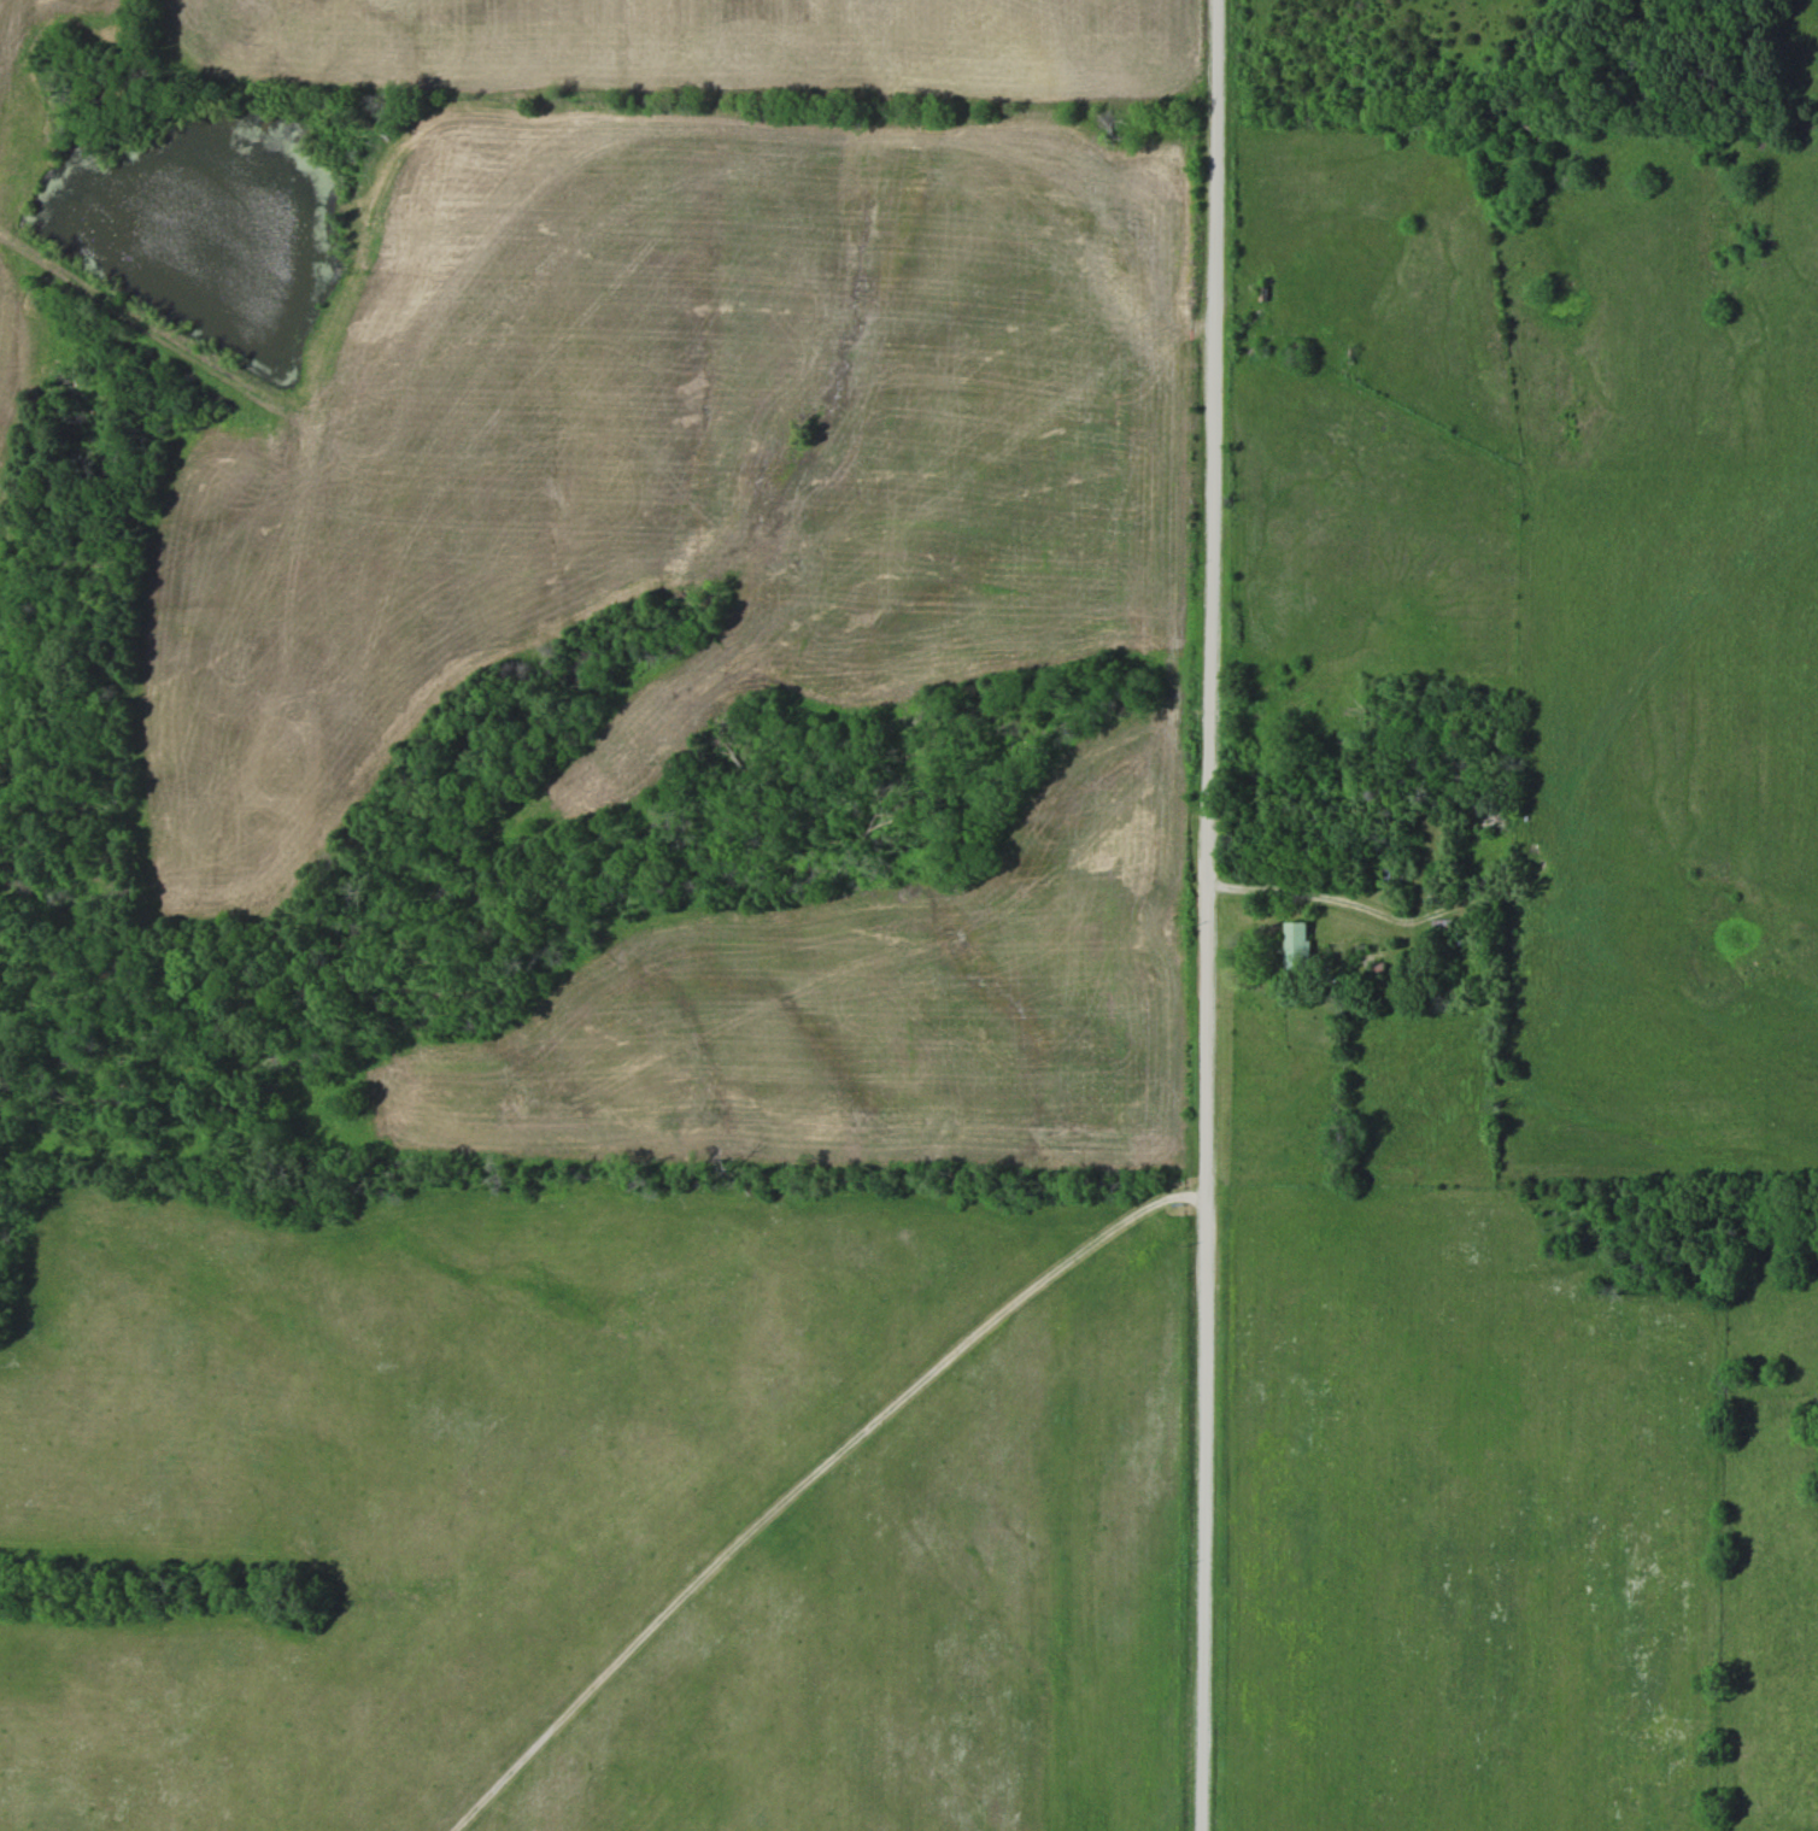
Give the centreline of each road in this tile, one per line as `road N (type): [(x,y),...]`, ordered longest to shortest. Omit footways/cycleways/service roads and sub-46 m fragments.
road 1 (residential): [(1204,1830),(1221,0)]

